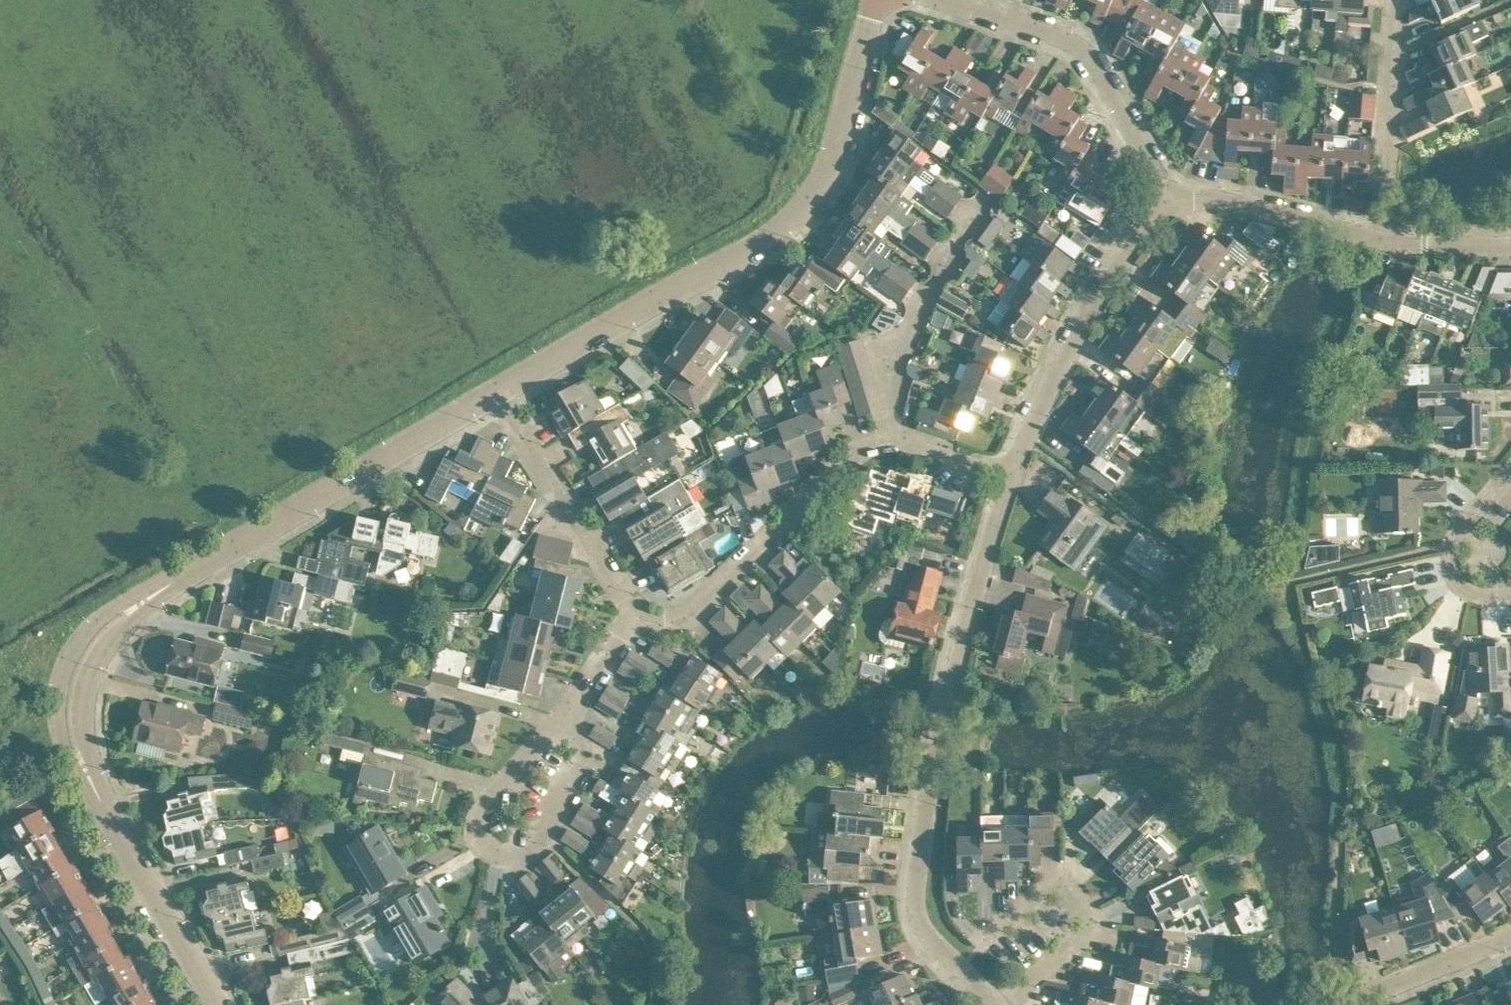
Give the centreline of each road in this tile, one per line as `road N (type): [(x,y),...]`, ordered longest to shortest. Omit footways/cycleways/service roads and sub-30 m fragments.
road 1 (unclassified): [(218,1004),(94,796),(77,723),(103,643),(153,603),(494,396)]
road 2 (unclassified): [(494,396),(787,228),(817,198),(875,0)]
road 3 (residential): [(994,1004),(930,941),(913,900),(933,754),(1011,480)]
road 4 (residential): [(635,620),(702,615),(745,580),(834,470),(865,446),(900,443),(1011,480)]
road 5 (residential): [(572,710),(478,811),(481,841),(503,855),(532,850),(554,826),(590,756)]
road 6 (residential): [(936,0),(1079,47),(1171,202)]
road 7 (residential): [(1011,480),(1033,413),(1120,252),(1171,202)]
road 8 (residential): [(983,936),(1054,879),(1095,926),(1026,986),(1016,1004)]
road 9 (residential): [(494,396),(635,620)]
road 10 (residential): [(1381,243),(1399,0)]
road 11 (residential): [(1171,202),(1231,205),(1381,243)]
road 12 (residential): [(1510,596),(1479,597),(1464,588),(1453,562),(1460,528),(1510,467)]
road 13 (residential): [(1510,938),(1352,1004)]
road 14 (residential): [(1381,243),(1510,246)]

